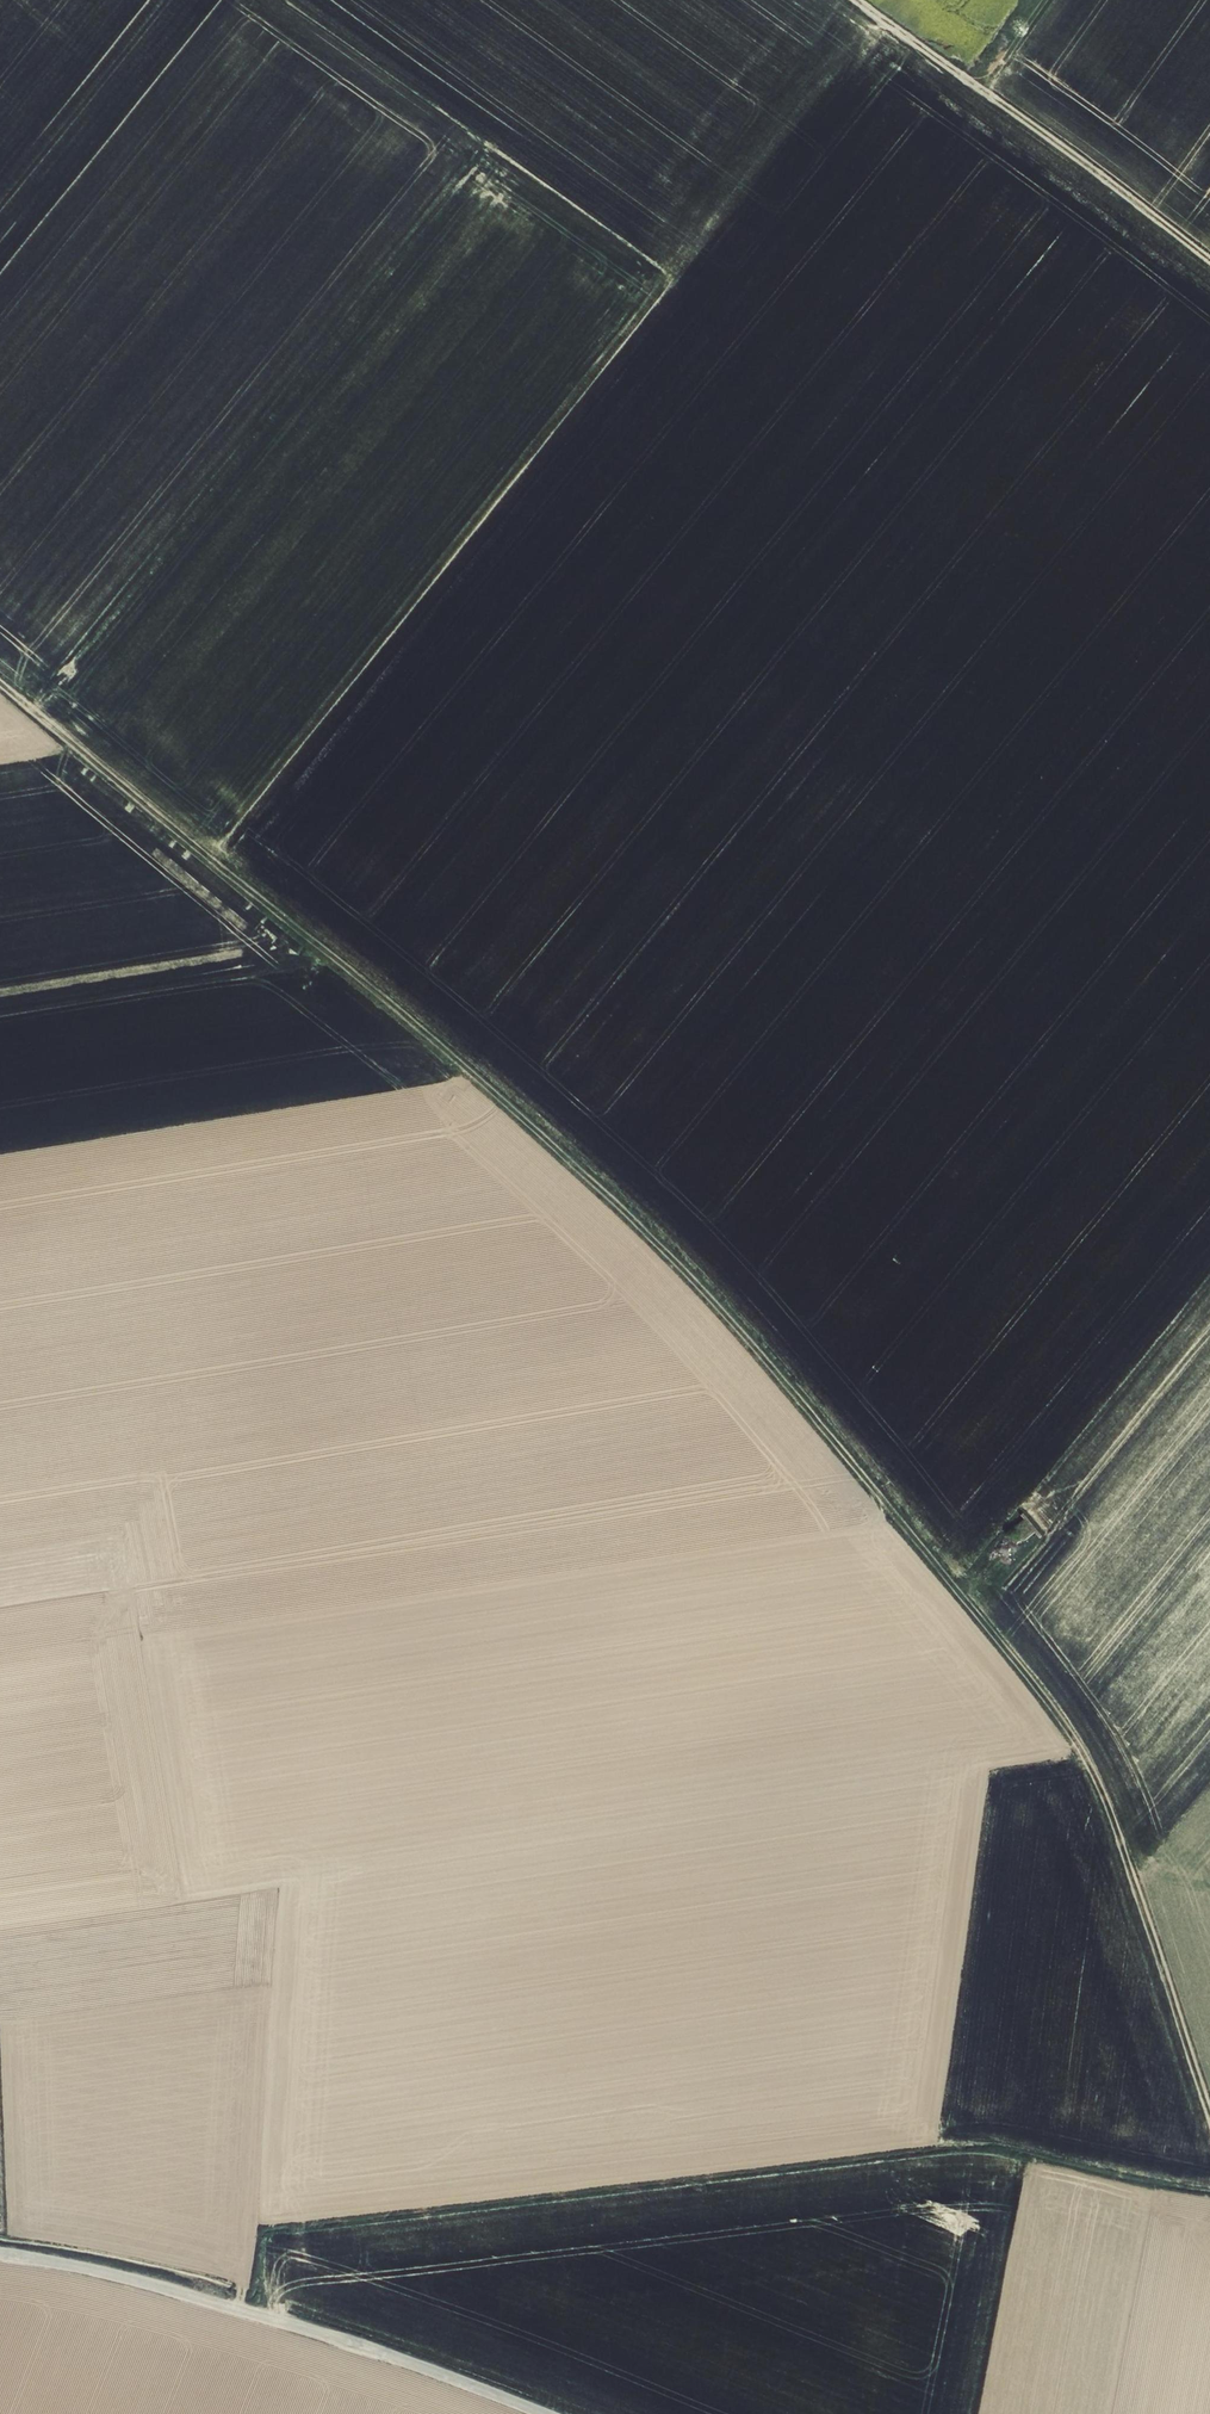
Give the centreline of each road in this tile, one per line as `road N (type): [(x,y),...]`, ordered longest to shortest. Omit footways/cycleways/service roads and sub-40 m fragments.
road 1 (track): [(1209,2118),(1087,1764),(957,1588),(687,1276),(521,1117),(0,683)]
road 2 (track): [(544,2413),(237,2307),(0,2254)]
road 3 (track): [(1209,265),(859,0)]

